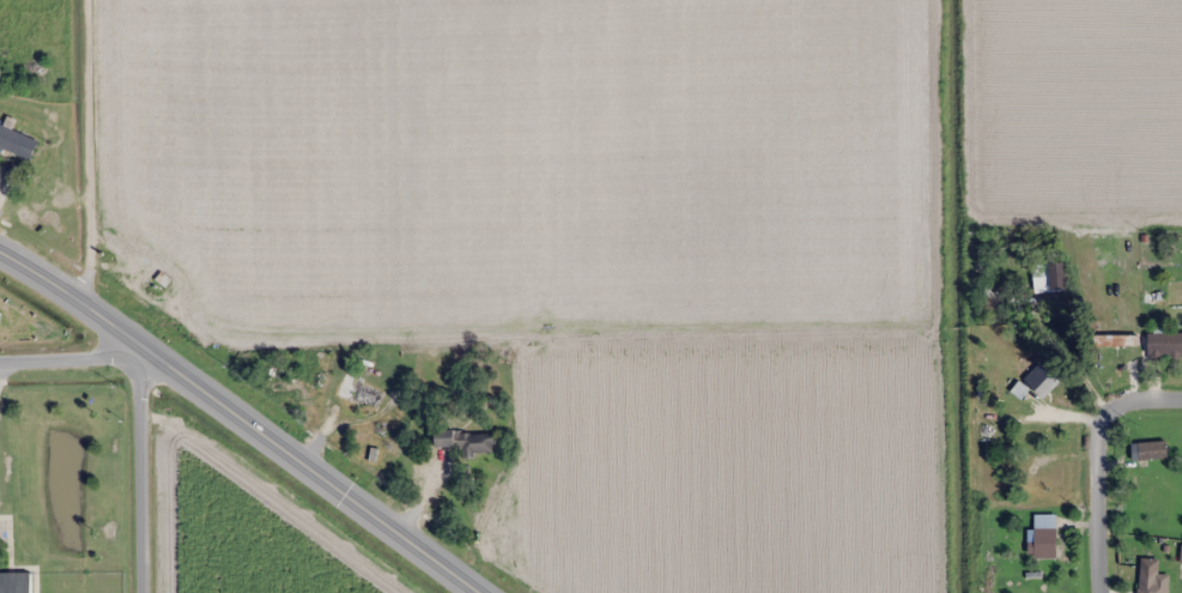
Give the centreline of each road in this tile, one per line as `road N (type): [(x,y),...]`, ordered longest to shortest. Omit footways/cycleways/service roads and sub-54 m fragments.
road 1 (primary): [(0,248),(98,310),(479,592)]
road 2 (residential): [(86,0),(86,302)]
road 3 (residential): [(1181,398),(1126,404),(1099,431),(1098,592)]
road 4 (residential): [(152,355),(143,398),(144,592)]
road 5 (residential): [(0,363),(152,355)]

